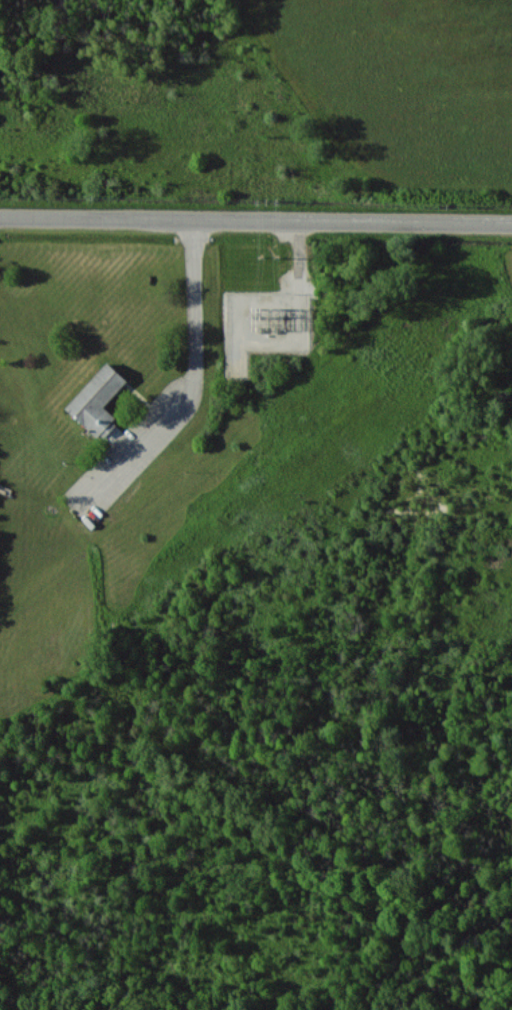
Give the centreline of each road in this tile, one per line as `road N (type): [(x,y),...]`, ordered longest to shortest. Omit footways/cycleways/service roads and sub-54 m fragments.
road 1 (residential): [(0,221),(511,225)]

